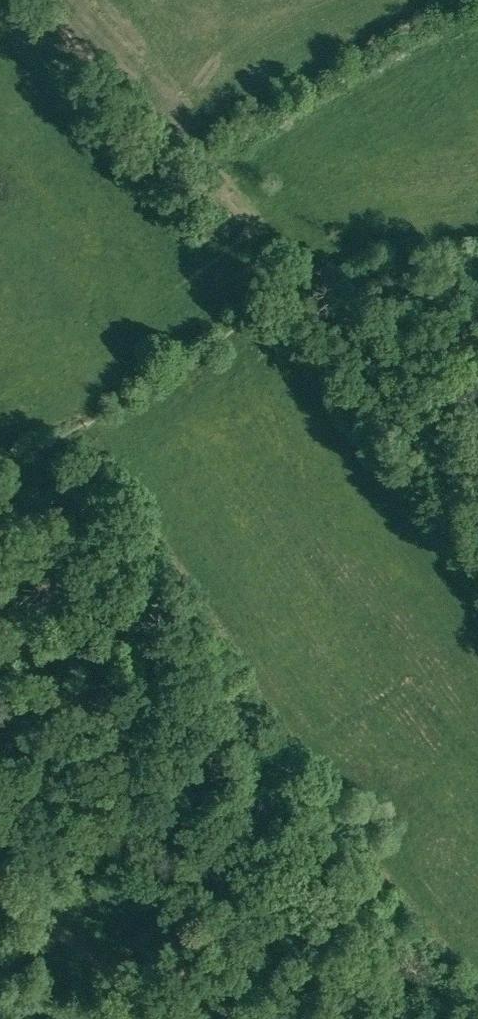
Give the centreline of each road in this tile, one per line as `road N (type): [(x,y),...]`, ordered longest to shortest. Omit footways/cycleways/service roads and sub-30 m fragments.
road 1 (track): [(163,1018),(0,888)]

